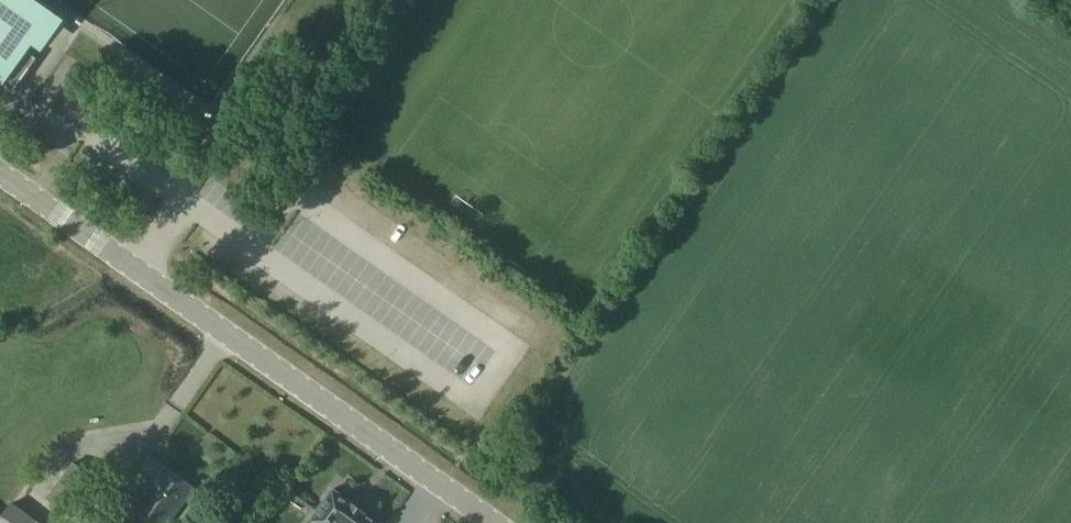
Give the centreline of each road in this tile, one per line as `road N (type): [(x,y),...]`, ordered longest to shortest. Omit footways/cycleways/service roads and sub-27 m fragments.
road 1 (tertiary): [(495,522),(0,172)]

